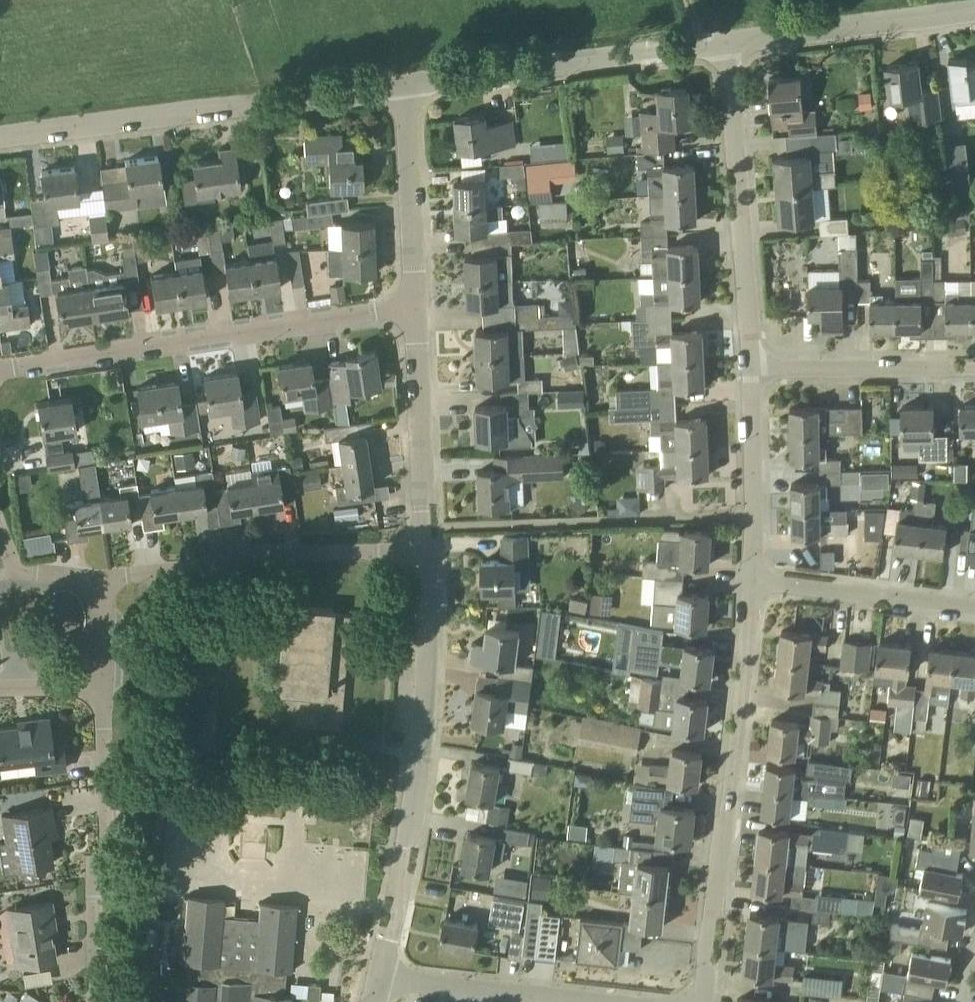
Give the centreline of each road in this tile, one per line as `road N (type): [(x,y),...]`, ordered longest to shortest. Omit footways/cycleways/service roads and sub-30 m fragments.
road 1 (residential): [(379,979),(421,770),(429,553)]
road 2 (residential): [(701,1001),(755,581)]
road 3 (residential): [(0,365),(413,305)]
road 4 (residential): [(0,136),(403,91)]
road 5 (residential): [(755,370),(728,92),(710,48)]
road 6 (residential): [(107,577),(207,563),(222,552),(429,553)]
road 7 (residential): [(96,1001),(93,892),(106,878),(102,725),(111,682)]
road 8 (residential): [(403,91),(710,48)]
road 9 (residential): [(710,48),(974,13)]
road 10 (residential): [(429,553),(413,305)]
road 11 (residential): [(974,609),(755,581)]
road 12 (residential): [(755,370),(974,369)]
road 13 (residential): [(413,305),(403,91)]
road 14 (residential): [(755,581),(755,370)]
road 15 (residential): [(565,1001),(379,979)]
road 16 (residential): [(107,577),(15,570),(0,547)]

